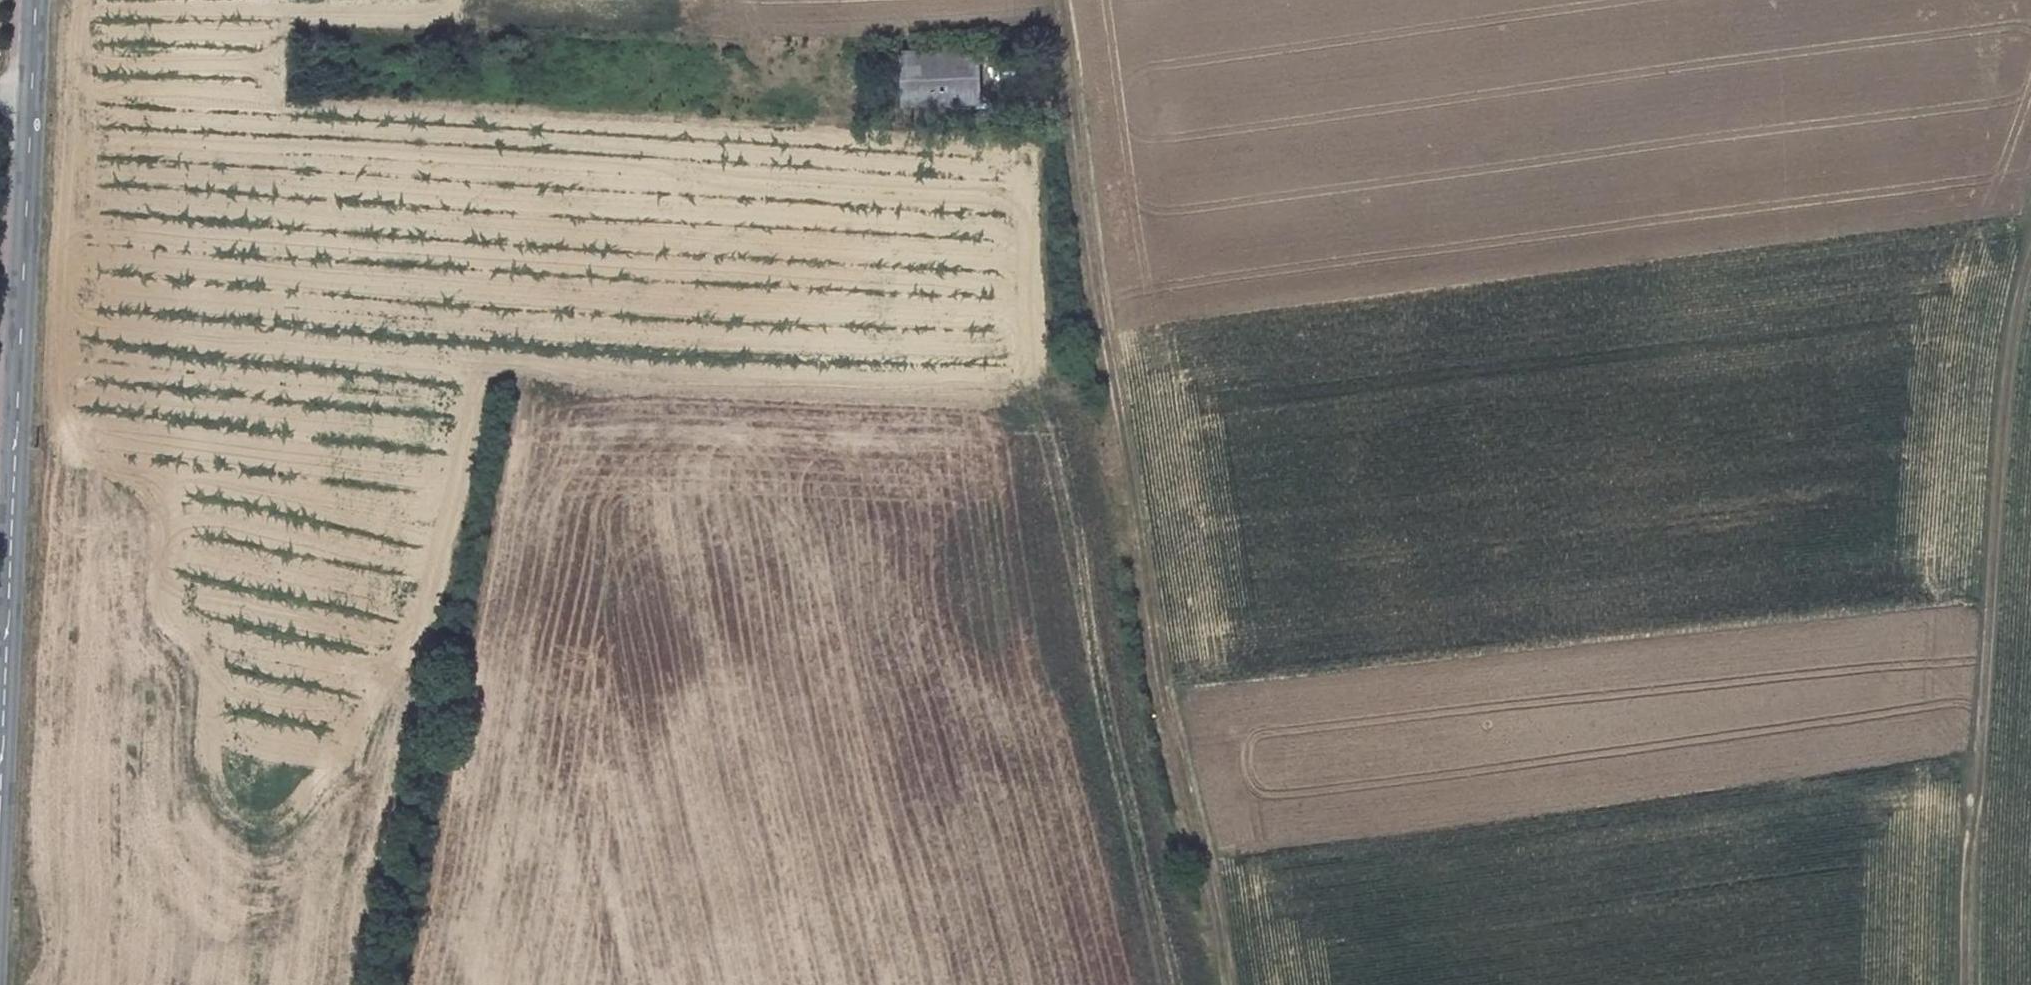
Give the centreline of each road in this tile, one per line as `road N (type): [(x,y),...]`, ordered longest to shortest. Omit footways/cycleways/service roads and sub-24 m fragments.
road 1 (track): [(1227,984),(1154,632),(1062,0)]
road 2 (track): [(2030,237),(2004,296),(1971,984)]
road 3 (secondary): [(0,696),(32,0)]

